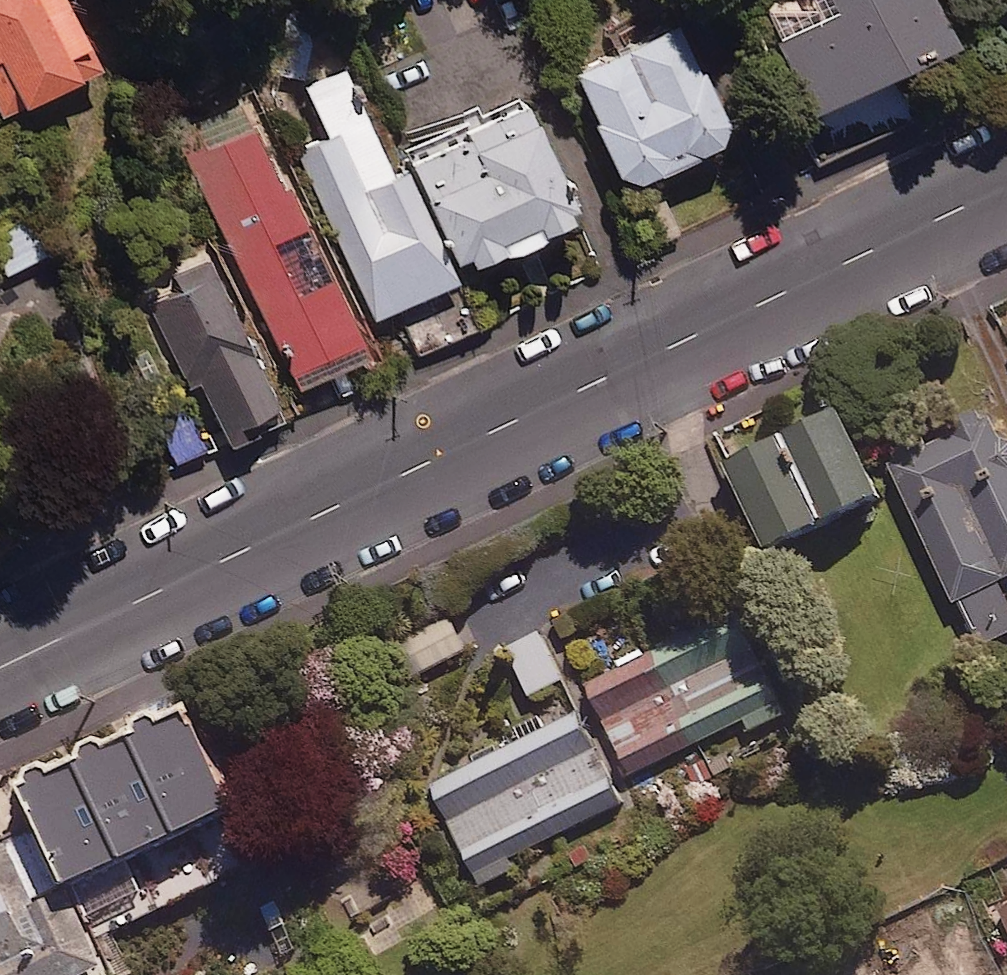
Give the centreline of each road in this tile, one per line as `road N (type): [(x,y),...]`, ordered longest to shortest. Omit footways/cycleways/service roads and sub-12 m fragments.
road 1 (tertiary): [(0,668),(1006,187)]

